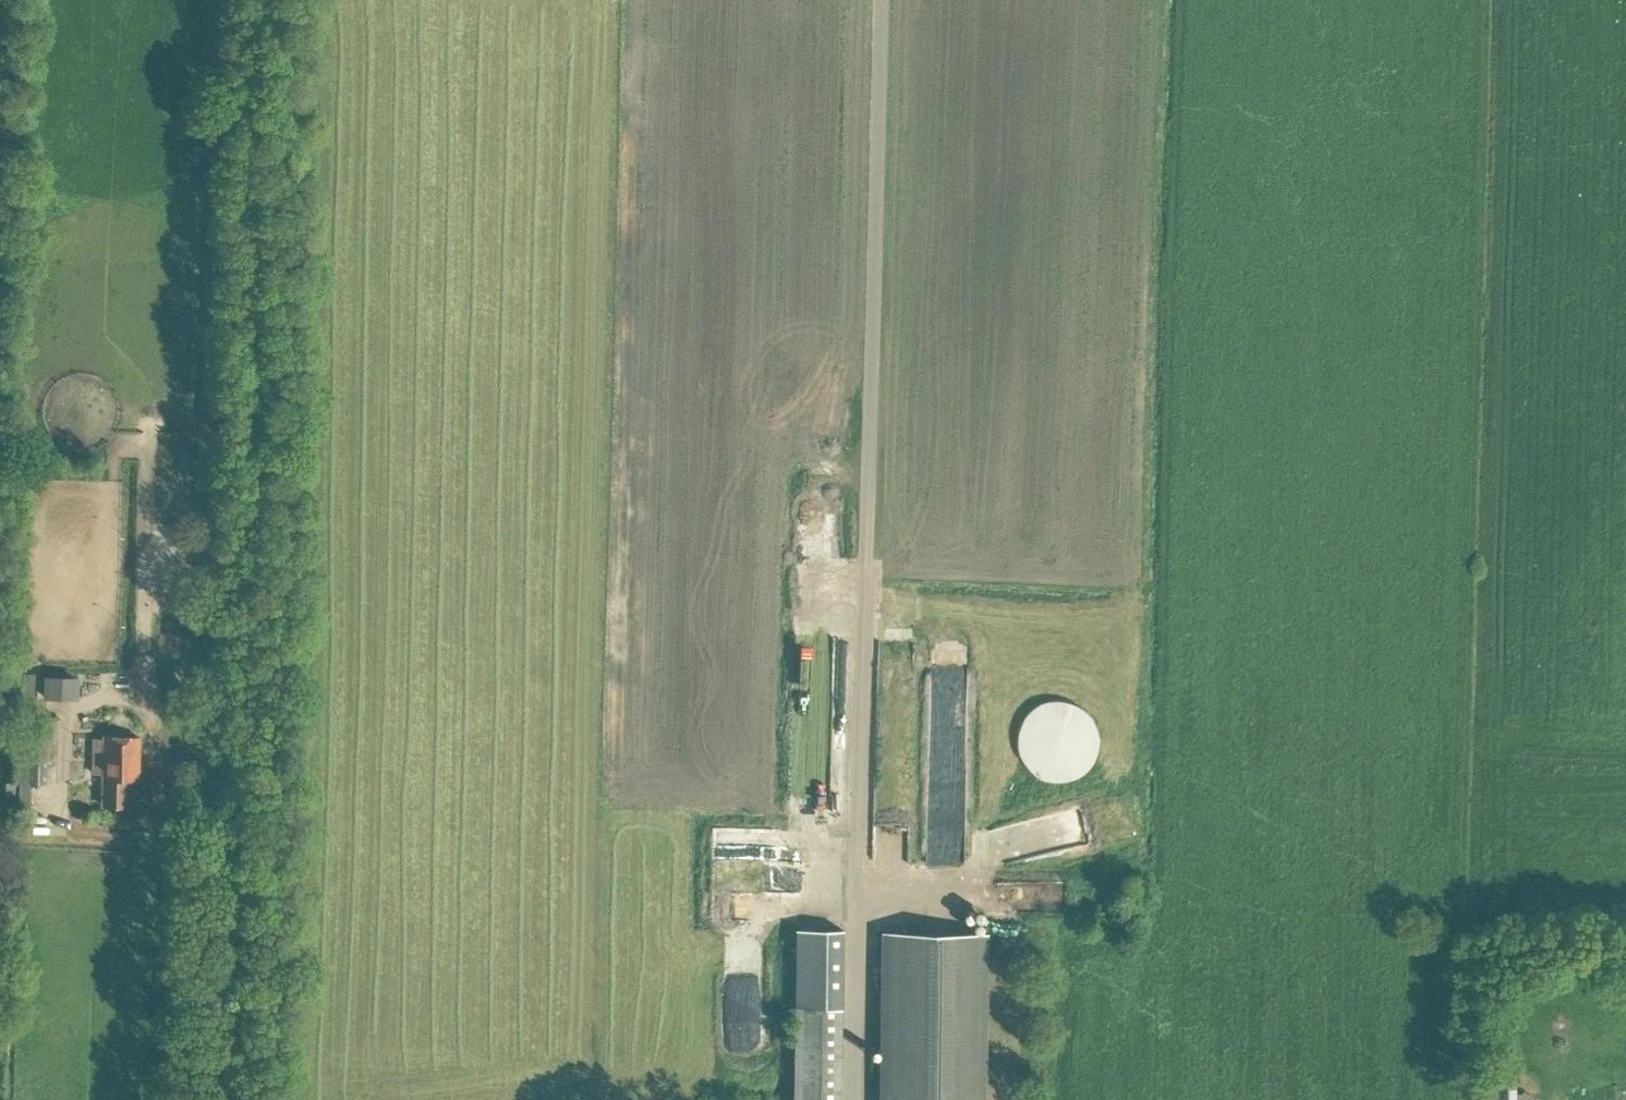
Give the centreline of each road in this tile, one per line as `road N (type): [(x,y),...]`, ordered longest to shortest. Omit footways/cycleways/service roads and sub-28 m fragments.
road 1 (track): [(192,1099),(228,758)]

